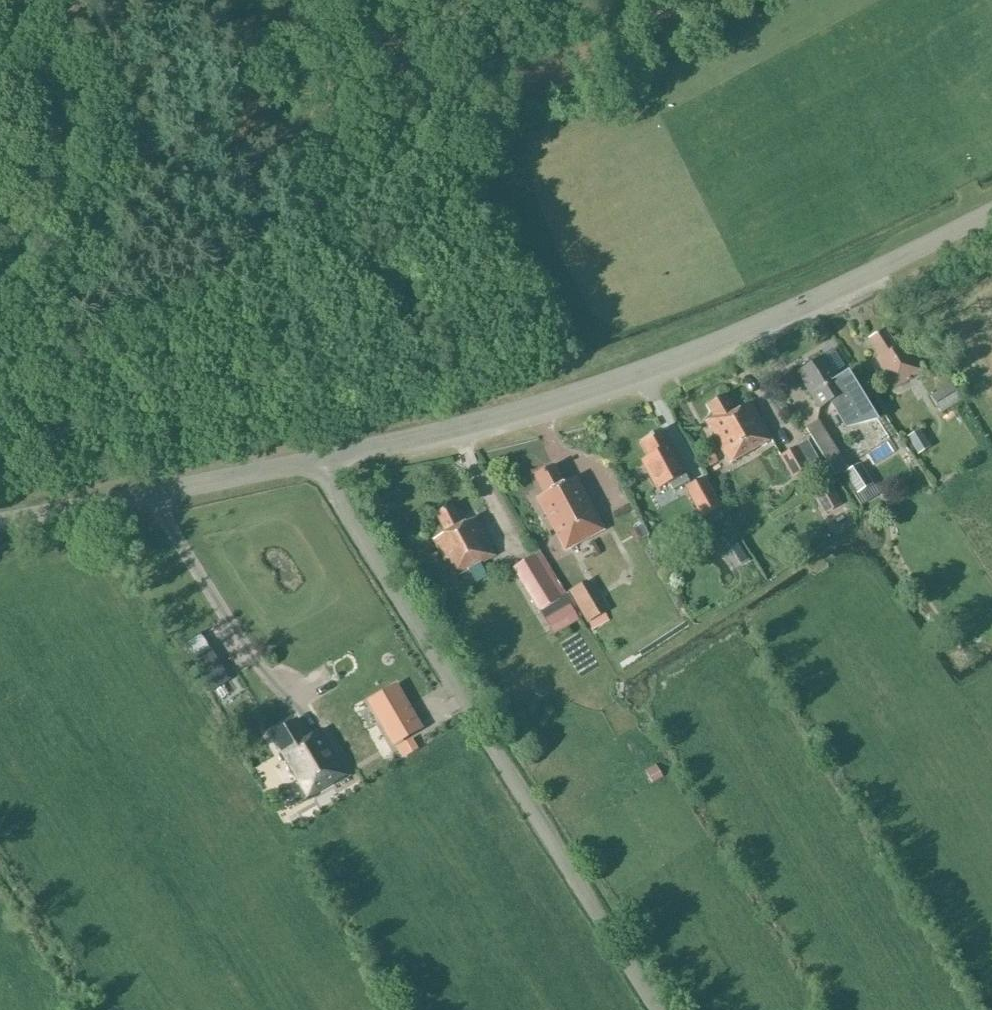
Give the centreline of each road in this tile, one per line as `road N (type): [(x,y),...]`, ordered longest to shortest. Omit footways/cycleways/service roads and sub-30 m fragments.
road 1 (tertiary): [(328,459),(650,368),(991,213)]
road 2 (unclassified): [(656,1009),(341,505),(328,459)]
road 3 (tertiary): [(0,523),(328,459)]

